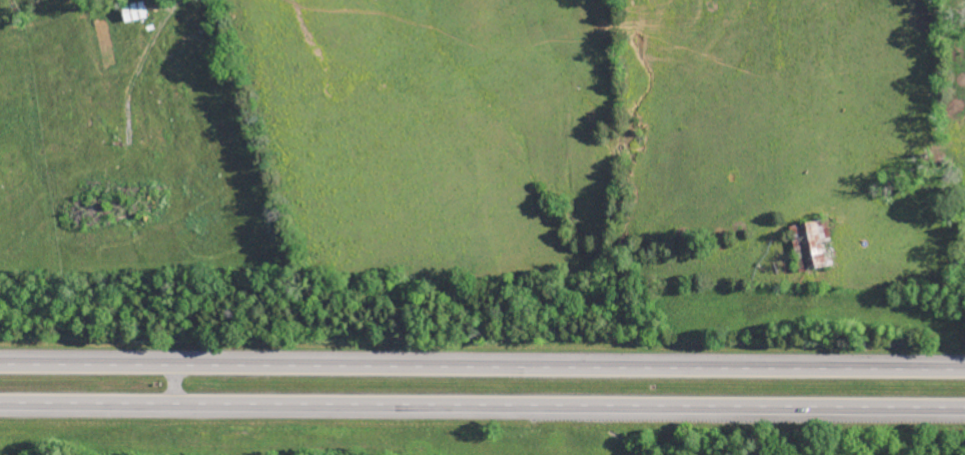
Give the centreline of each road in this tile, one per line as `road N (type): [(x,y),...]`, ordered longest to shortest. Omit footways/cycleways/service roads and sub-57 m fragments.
road 1 (motorway): [(0,406),(964,412)]
road 2 (motorway): [(964,367),(0,361)]

